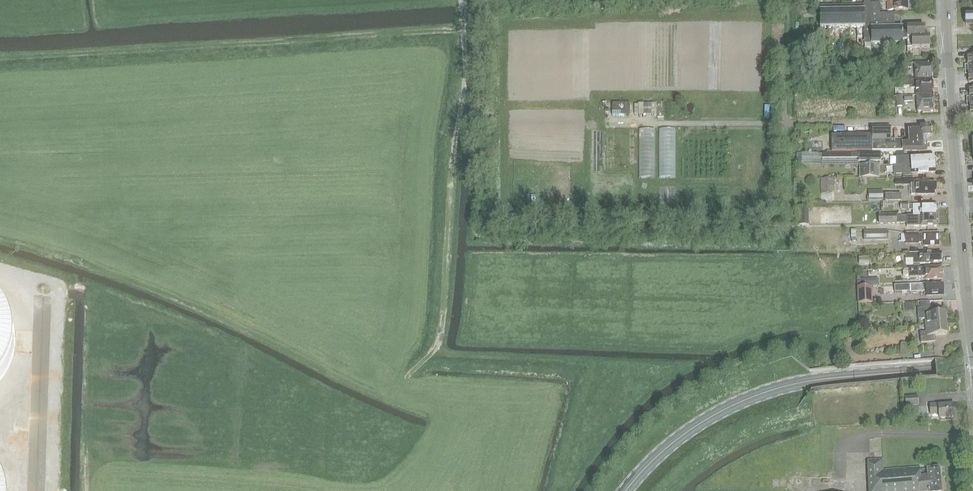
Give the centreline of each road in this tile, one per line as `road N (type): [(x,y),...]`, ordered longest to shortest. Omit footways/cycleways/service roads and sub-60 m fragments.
road 1 (secondary): [(625,490),(690,430),(769,391),(829,378),(972,367)]
road 2 (track): [(416,367),(440,336),(464,0)]
road 3 (tertiary): [(971,337),(947,0)]

